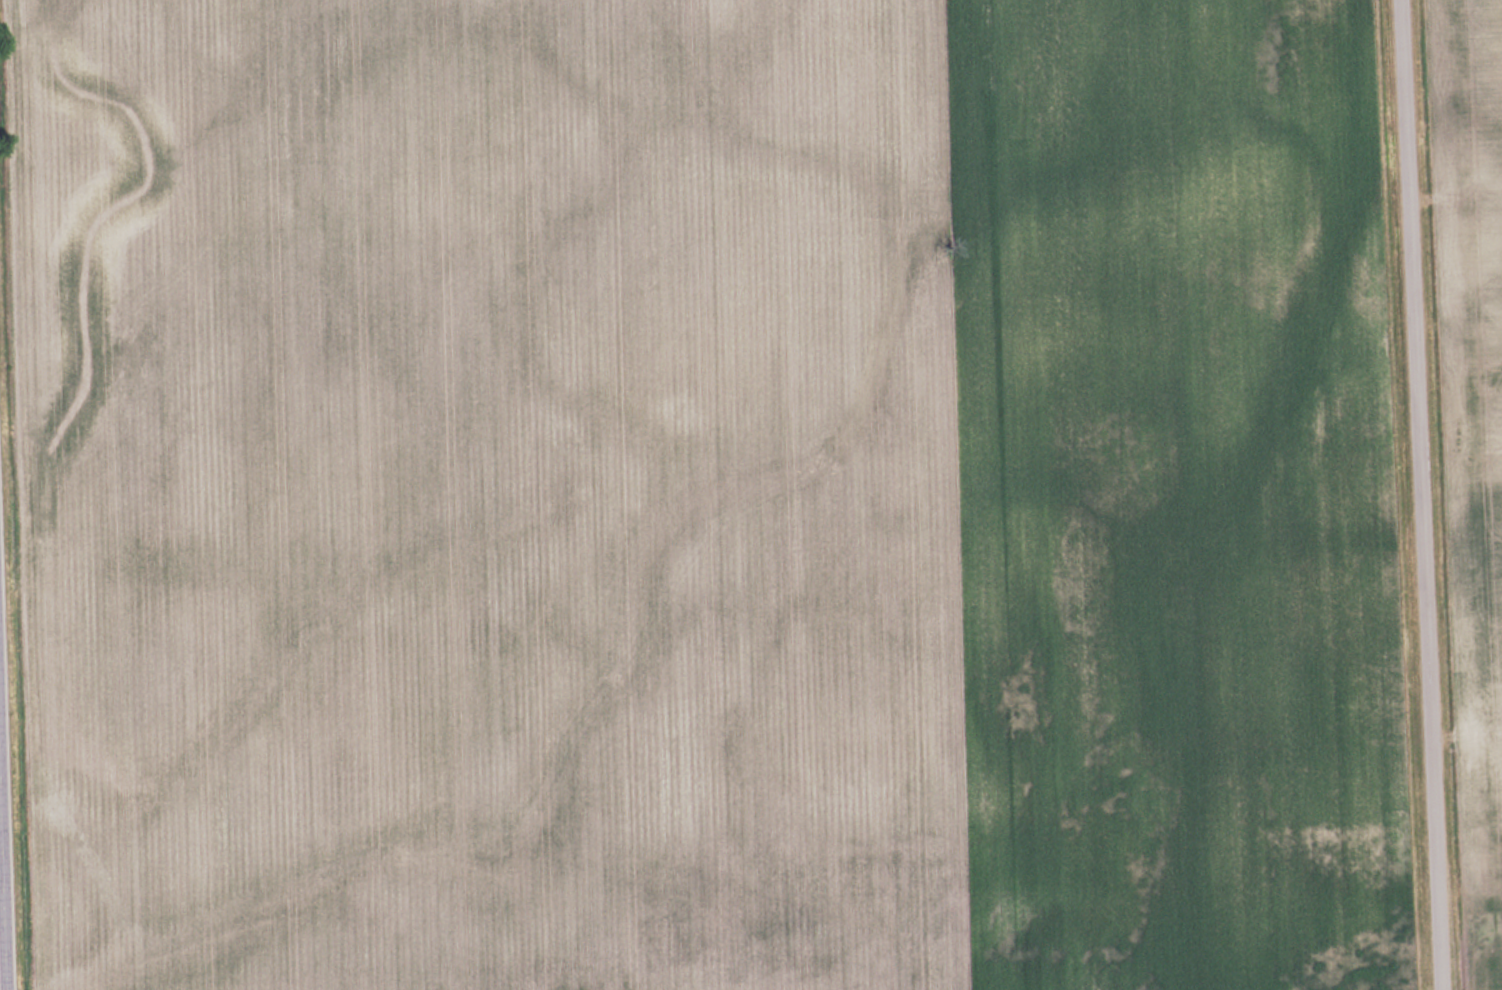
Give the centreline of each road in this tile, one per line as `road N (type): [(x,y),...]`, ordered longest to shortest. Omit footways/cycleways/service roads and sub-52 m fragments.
road 1 (residential): [(1442,989),(1402,0)]
road 2 (residential): [(7,989),(0,690)]

